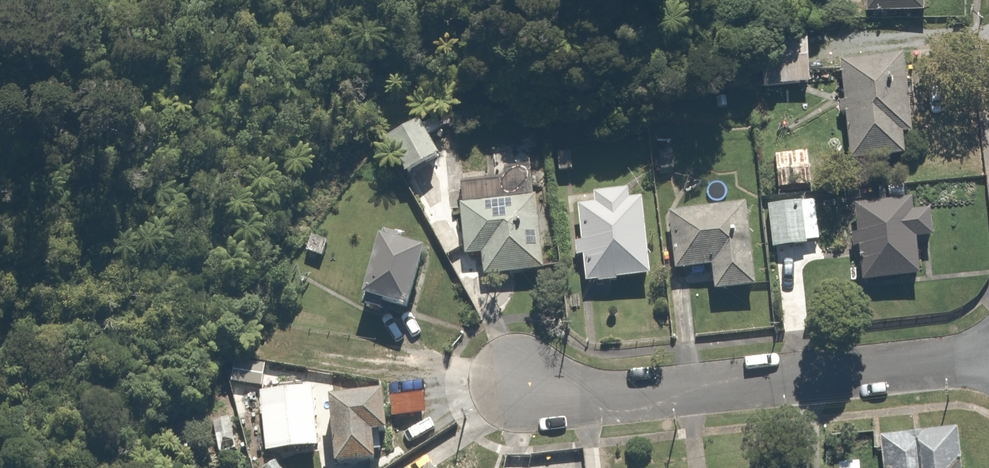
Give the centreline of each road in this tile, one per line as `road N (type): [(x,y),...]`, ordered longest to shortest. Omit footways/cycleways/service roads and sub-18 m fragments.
road 1 (residential): [(988,356),(607,400),(516,385)]

